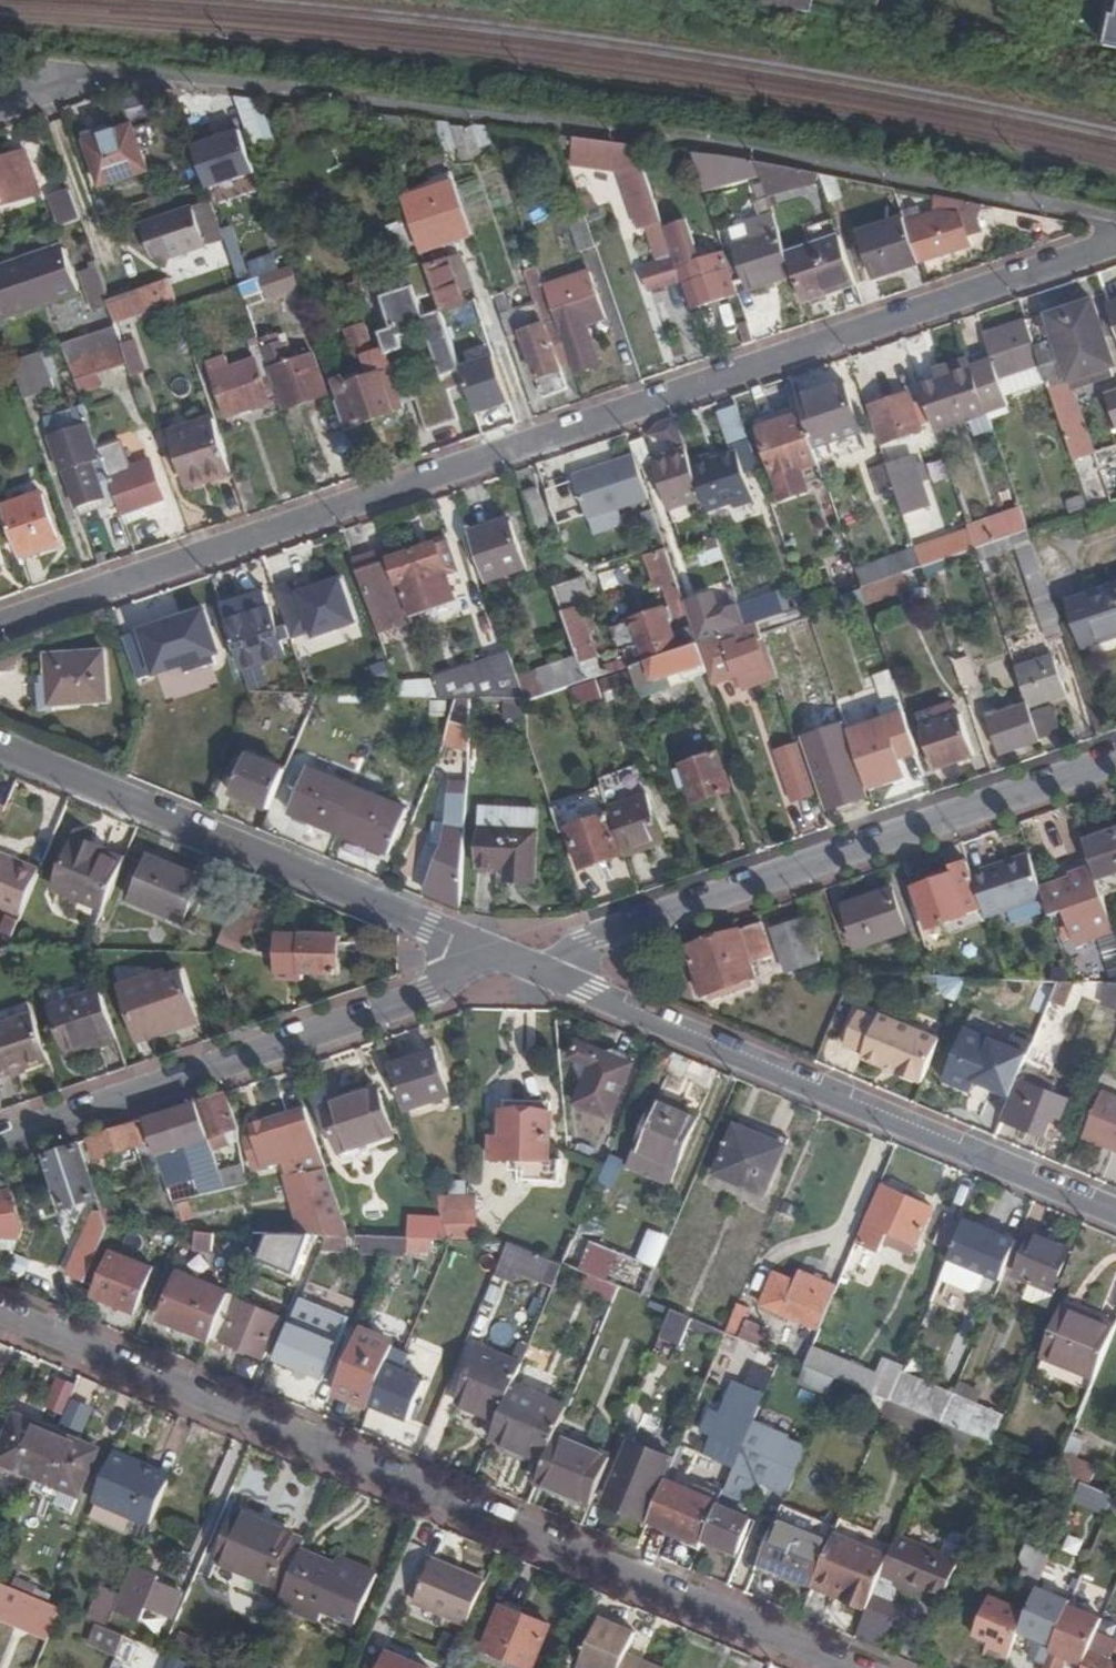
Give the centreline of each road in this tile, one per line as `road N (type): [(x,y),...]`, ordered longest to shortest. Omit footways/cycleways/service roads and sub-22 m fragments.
road 1 (residential): [(1115,242),(0,626)]
road 2 (residential): [(1115,221),(760,153),(66,73)]
road 3 (residential): [(853,1667),(0,1310)]
road 4 (residential): [(1115,760),(593,939),(573,952),(561,978)]
road 5 (residential): [(561,978),(1115,1211)]
road 6 (residential): [(0,1141),(428,994),(475,942)]
road 7 (residential): [(0,743),(475,942)]

